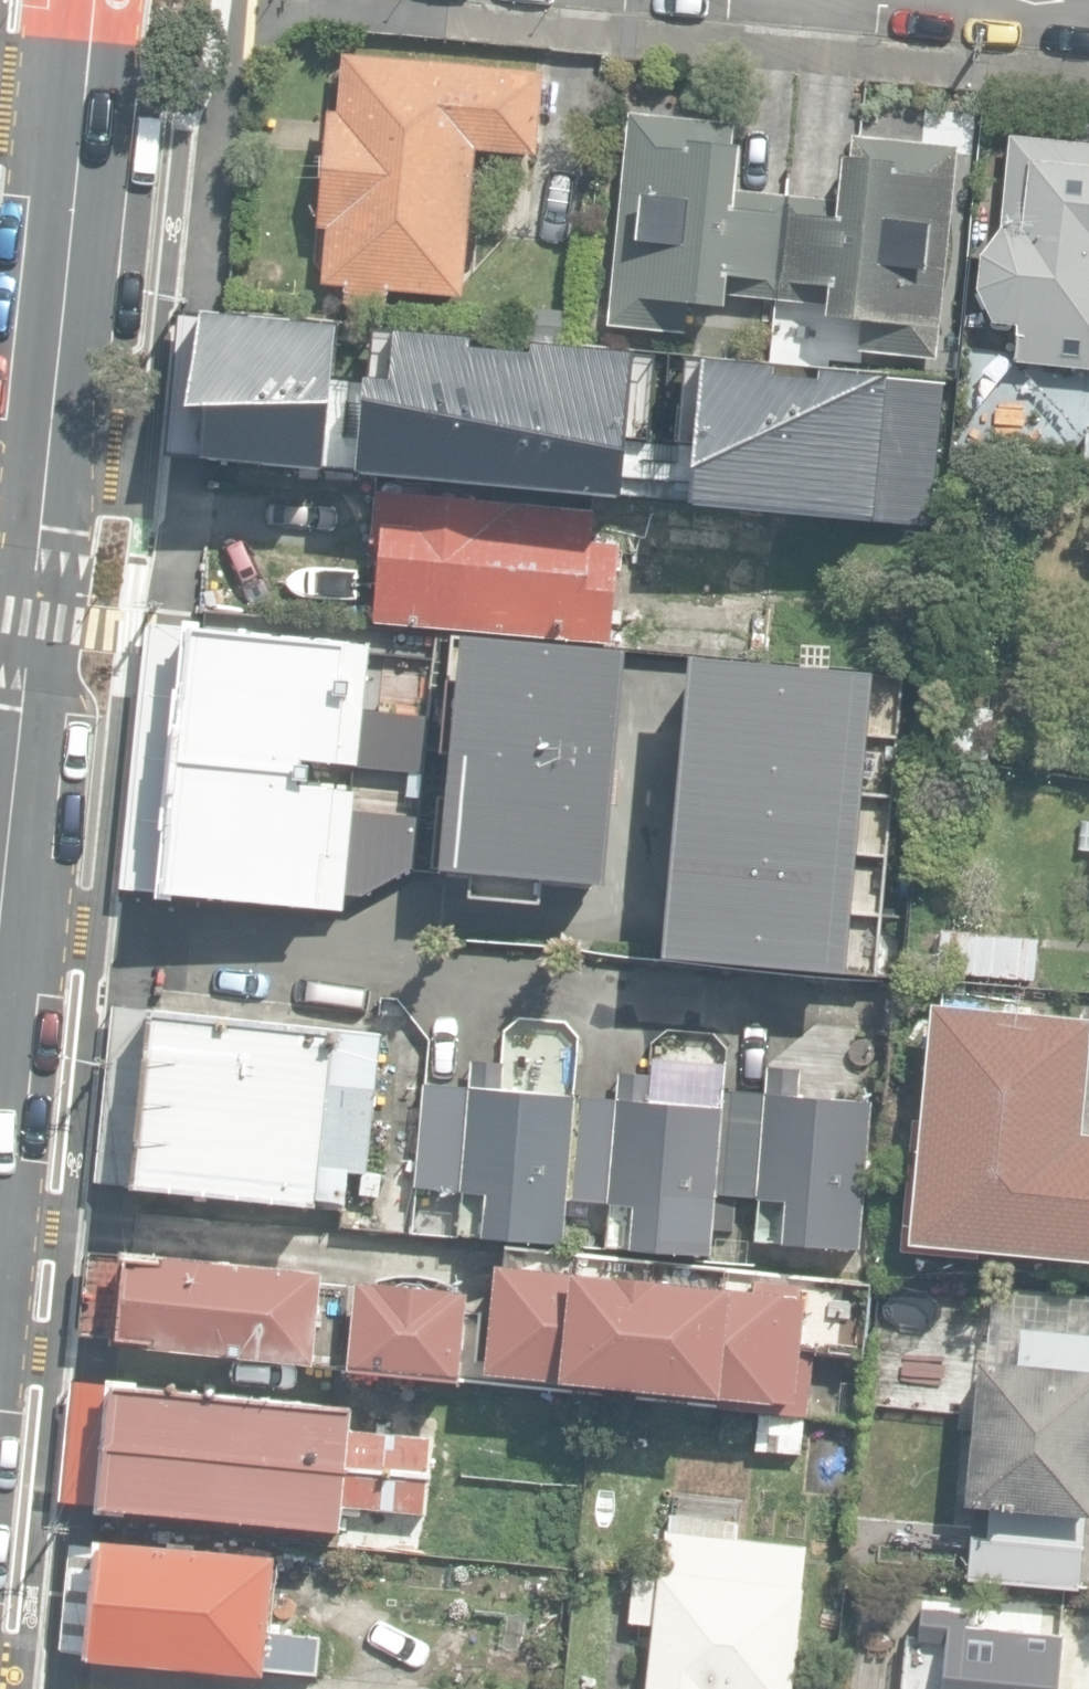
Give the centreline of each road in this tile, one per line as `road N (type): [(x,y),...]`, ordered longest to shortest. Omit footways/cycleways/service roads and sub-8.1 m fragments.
road 1 (secondary): [(87,0),(0,1062)]

